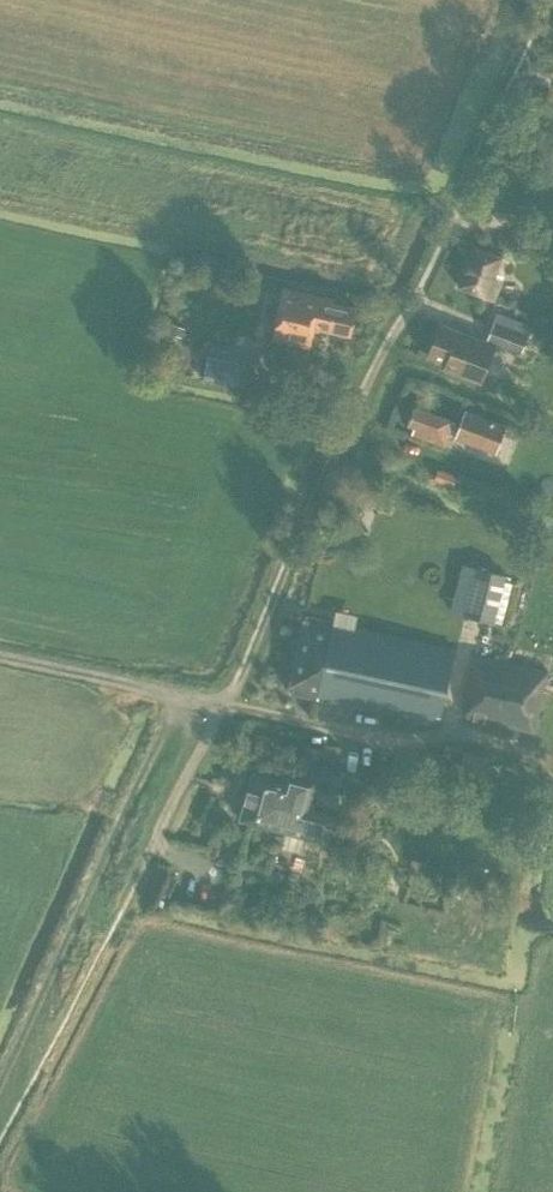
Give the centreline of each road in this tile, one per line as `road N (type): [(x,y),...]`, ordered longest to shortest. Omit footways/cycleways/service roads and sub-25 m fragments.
road 1 (track): [(524,57),(153,853)]
road 2 (track): [(175,693),(0,1083)]
road 3 (track): [(0,657),(225,708)]

